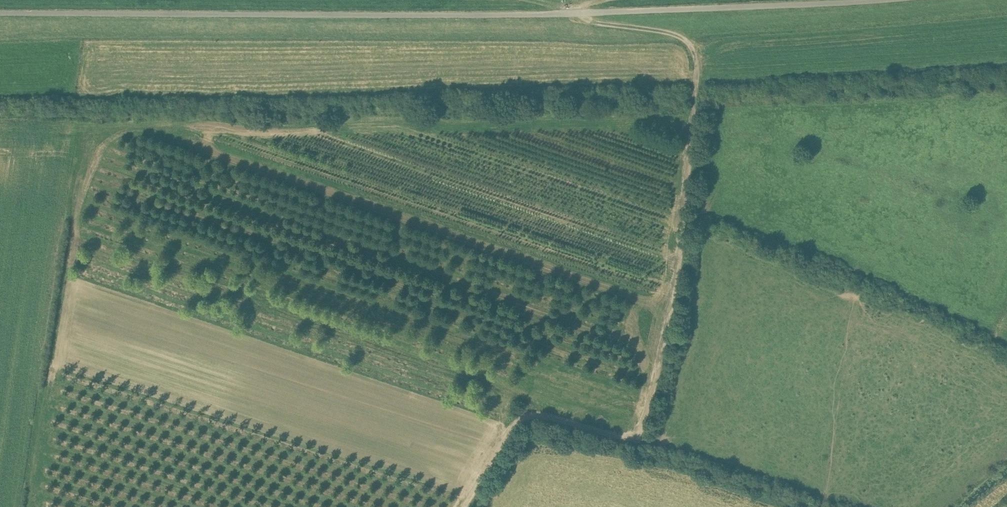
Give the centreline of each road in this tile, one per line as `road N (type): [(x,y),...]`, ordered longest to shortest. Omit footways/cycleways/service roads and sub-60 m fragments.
road 1 (track): [(467,506),(515,422),(527,417),(637,436),(668,321),(697,67),(680,36),(579,13)]

